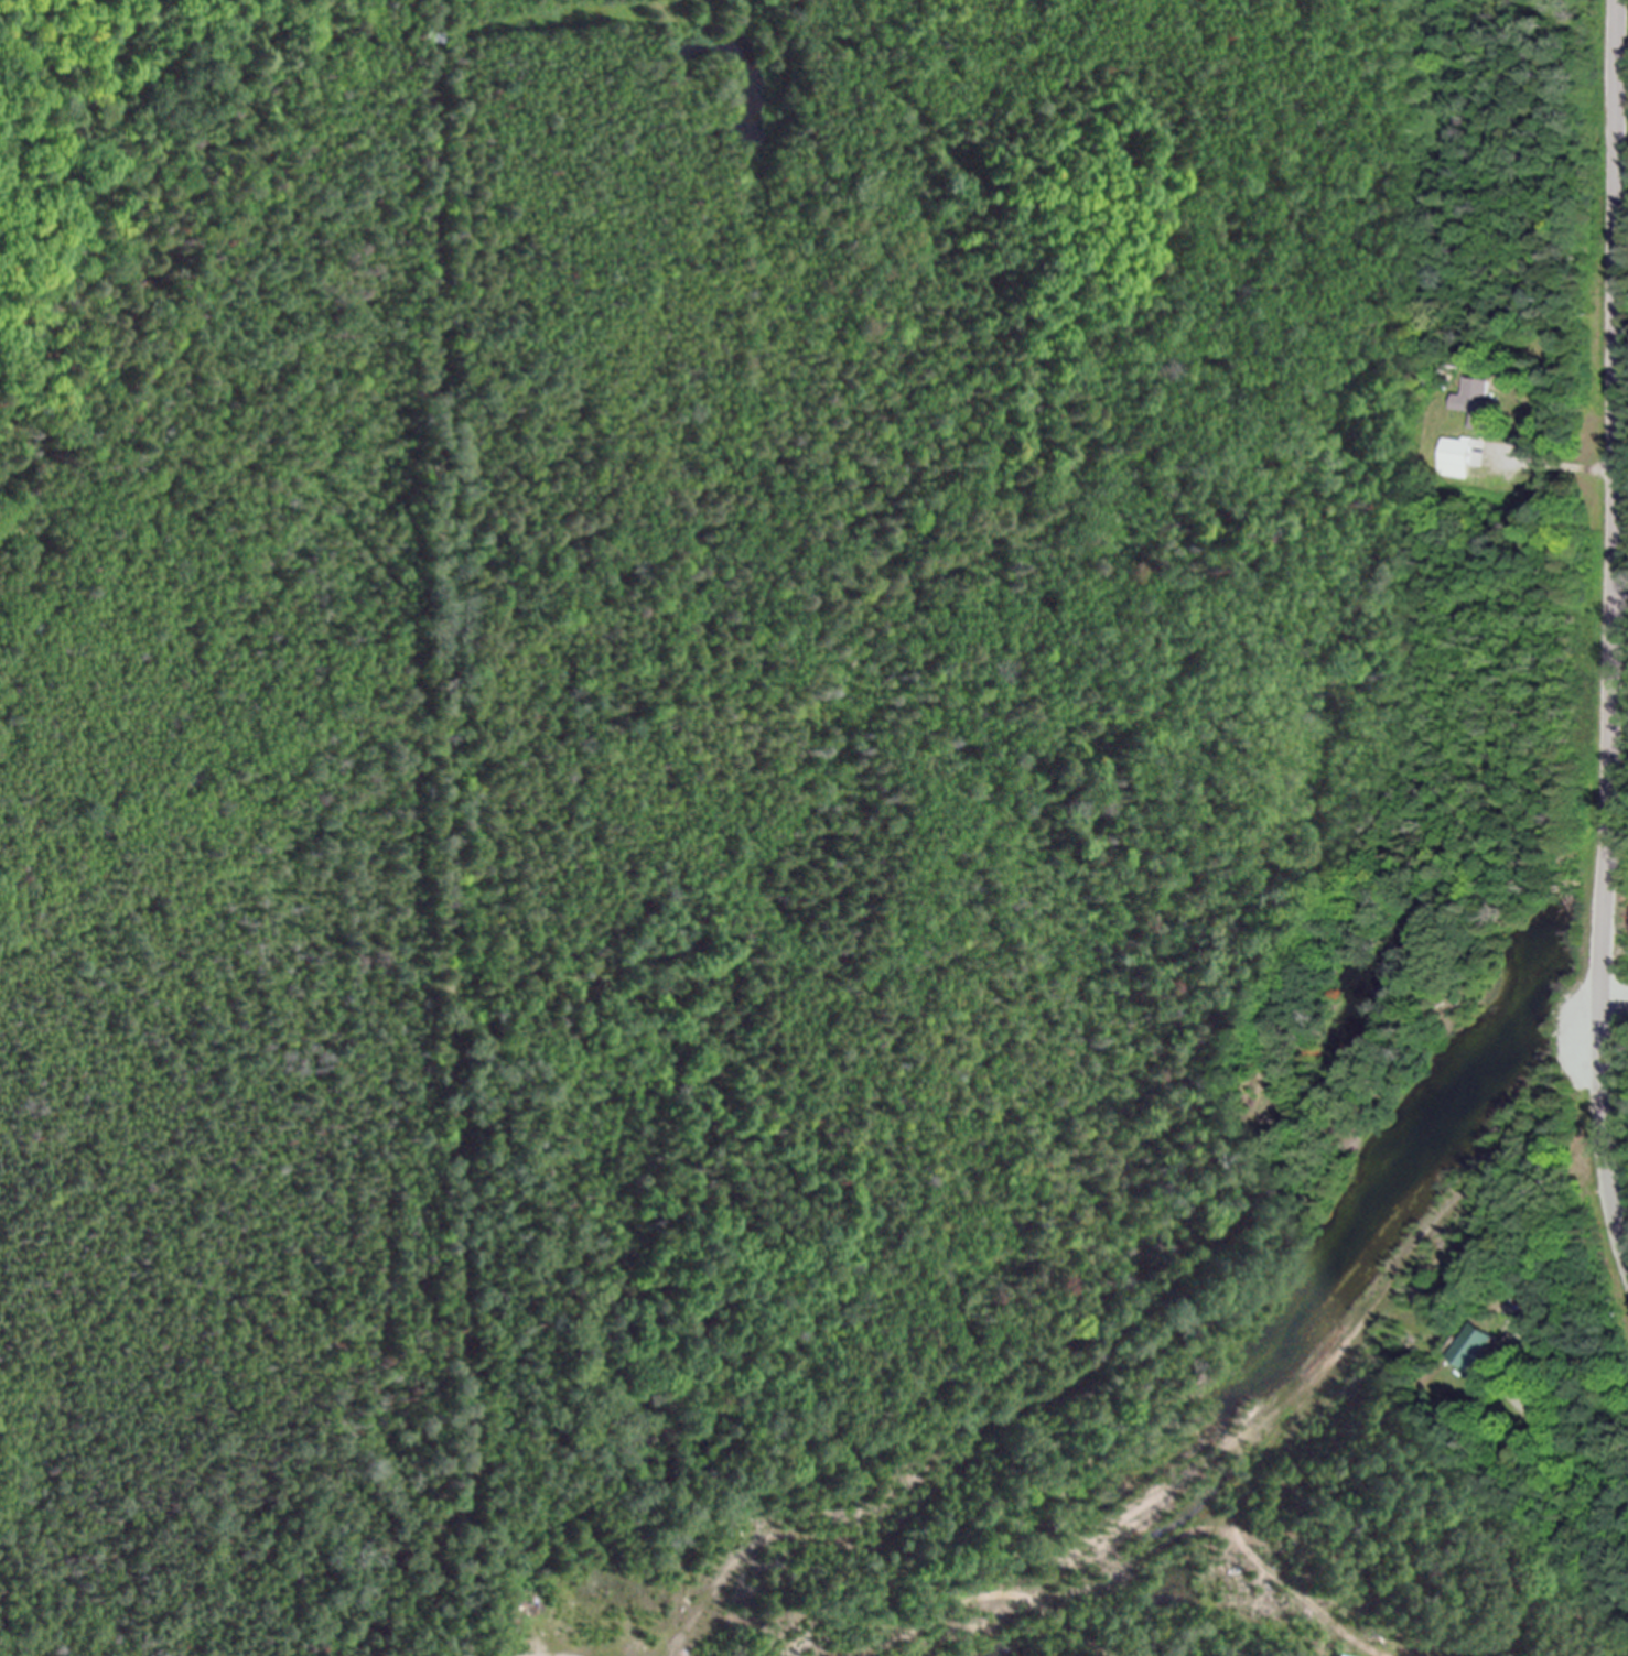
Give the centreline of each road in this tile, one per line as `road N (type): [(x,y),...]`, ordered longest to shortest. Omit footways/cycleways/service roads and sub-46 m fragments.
road 1 (residential): [(1621,0),(1605,1166),(1627,1262)]

